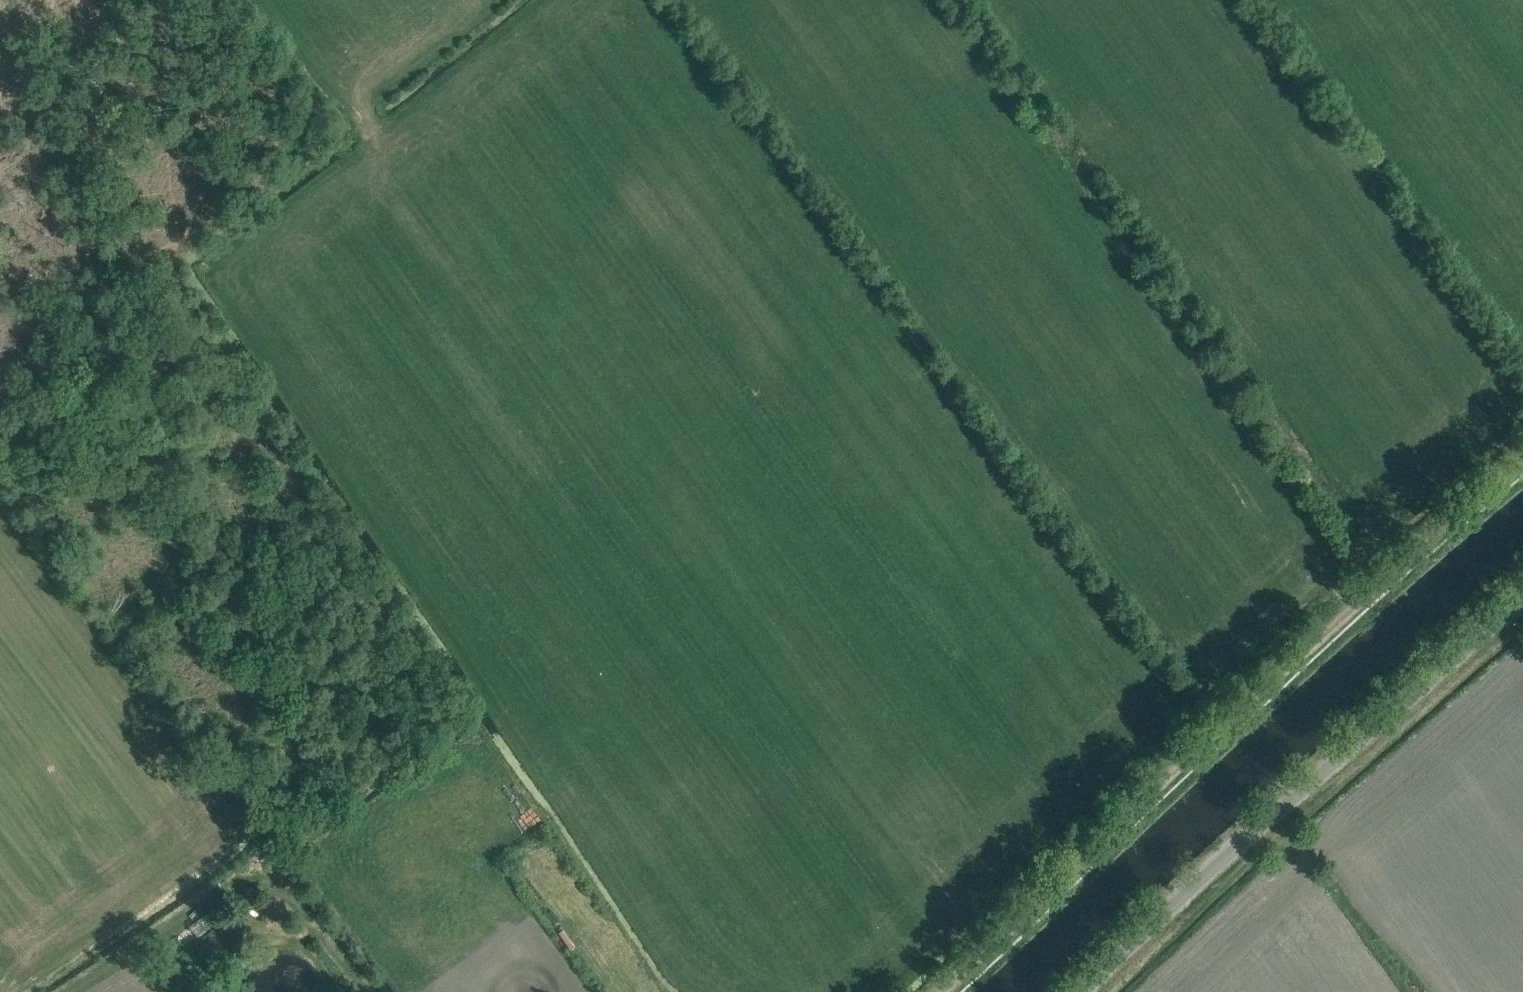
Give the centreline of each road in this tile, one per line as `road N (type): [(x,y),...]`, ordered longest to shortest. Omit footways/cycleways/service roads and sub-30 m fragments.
road 1 (track): [(945,991),(1184,763),(1522,460)]
road 2 (unclassified): [(1084,991),(1248,835),(1522,597)]

